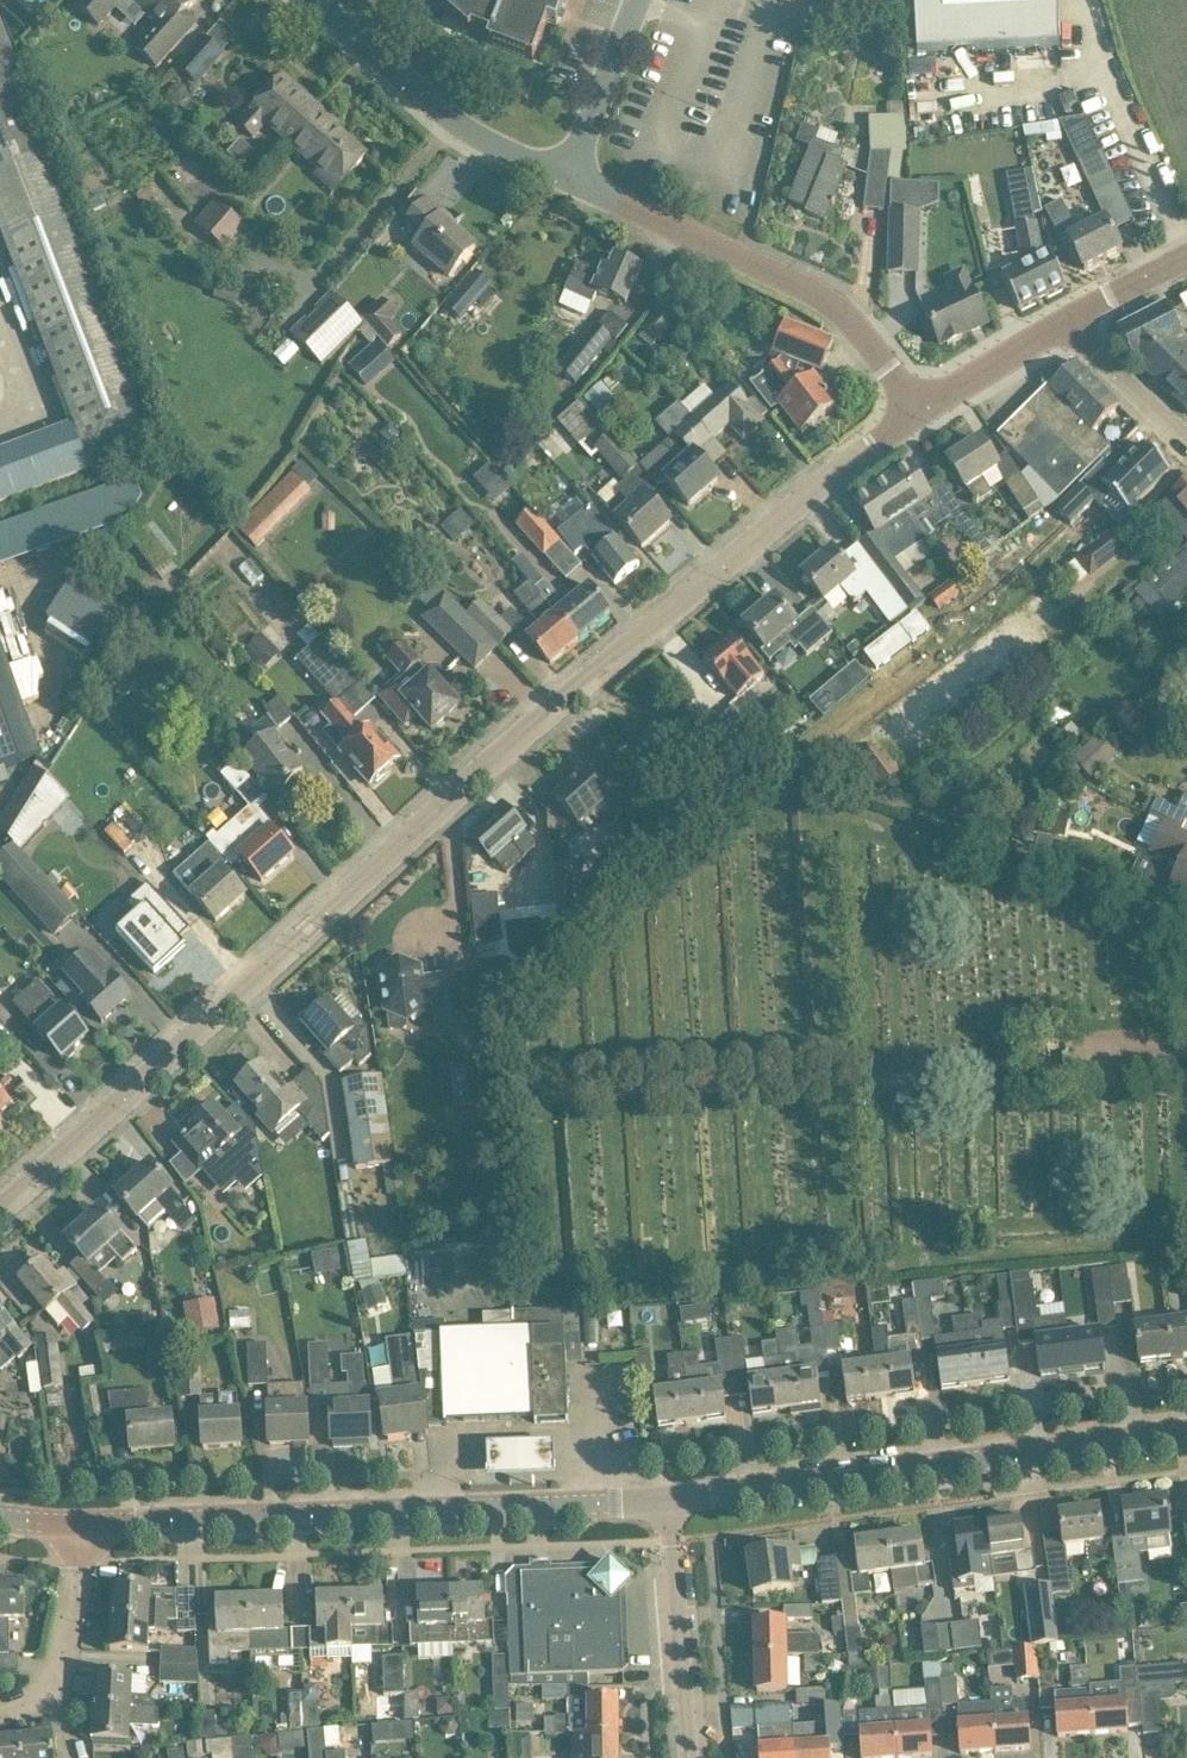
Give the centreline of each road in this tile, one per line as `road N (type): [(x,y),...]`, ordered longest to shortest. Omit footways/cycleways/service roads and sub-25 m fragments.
road 1 (unclassified): [(0,1203),(778,520),(916,414)]
road 2 (tertiary): [(78,1524),(668,1502)]
road 3 (tertiary): [(668,1502),(1186,1434)]
road 4 (unclassified): [(916,414),(843,312),(562,179)]
road 5 (unclassified): [(562,179),(448,124),(312,0)]
road 6 (residential): [(688,1757),(668,1502)]
road 7 (residential): [(0,1709),(32,1701),(57,1674),(78,1524)]
road 8 (unclassified): [(562,179),(631,0)]
road 9 (unclassified): [(916,414),(1064,322)]
road 10 (residential): [(1186,440),(1064,322)]
road 11 (unclassified): [(1064,322),(1186,263)]

